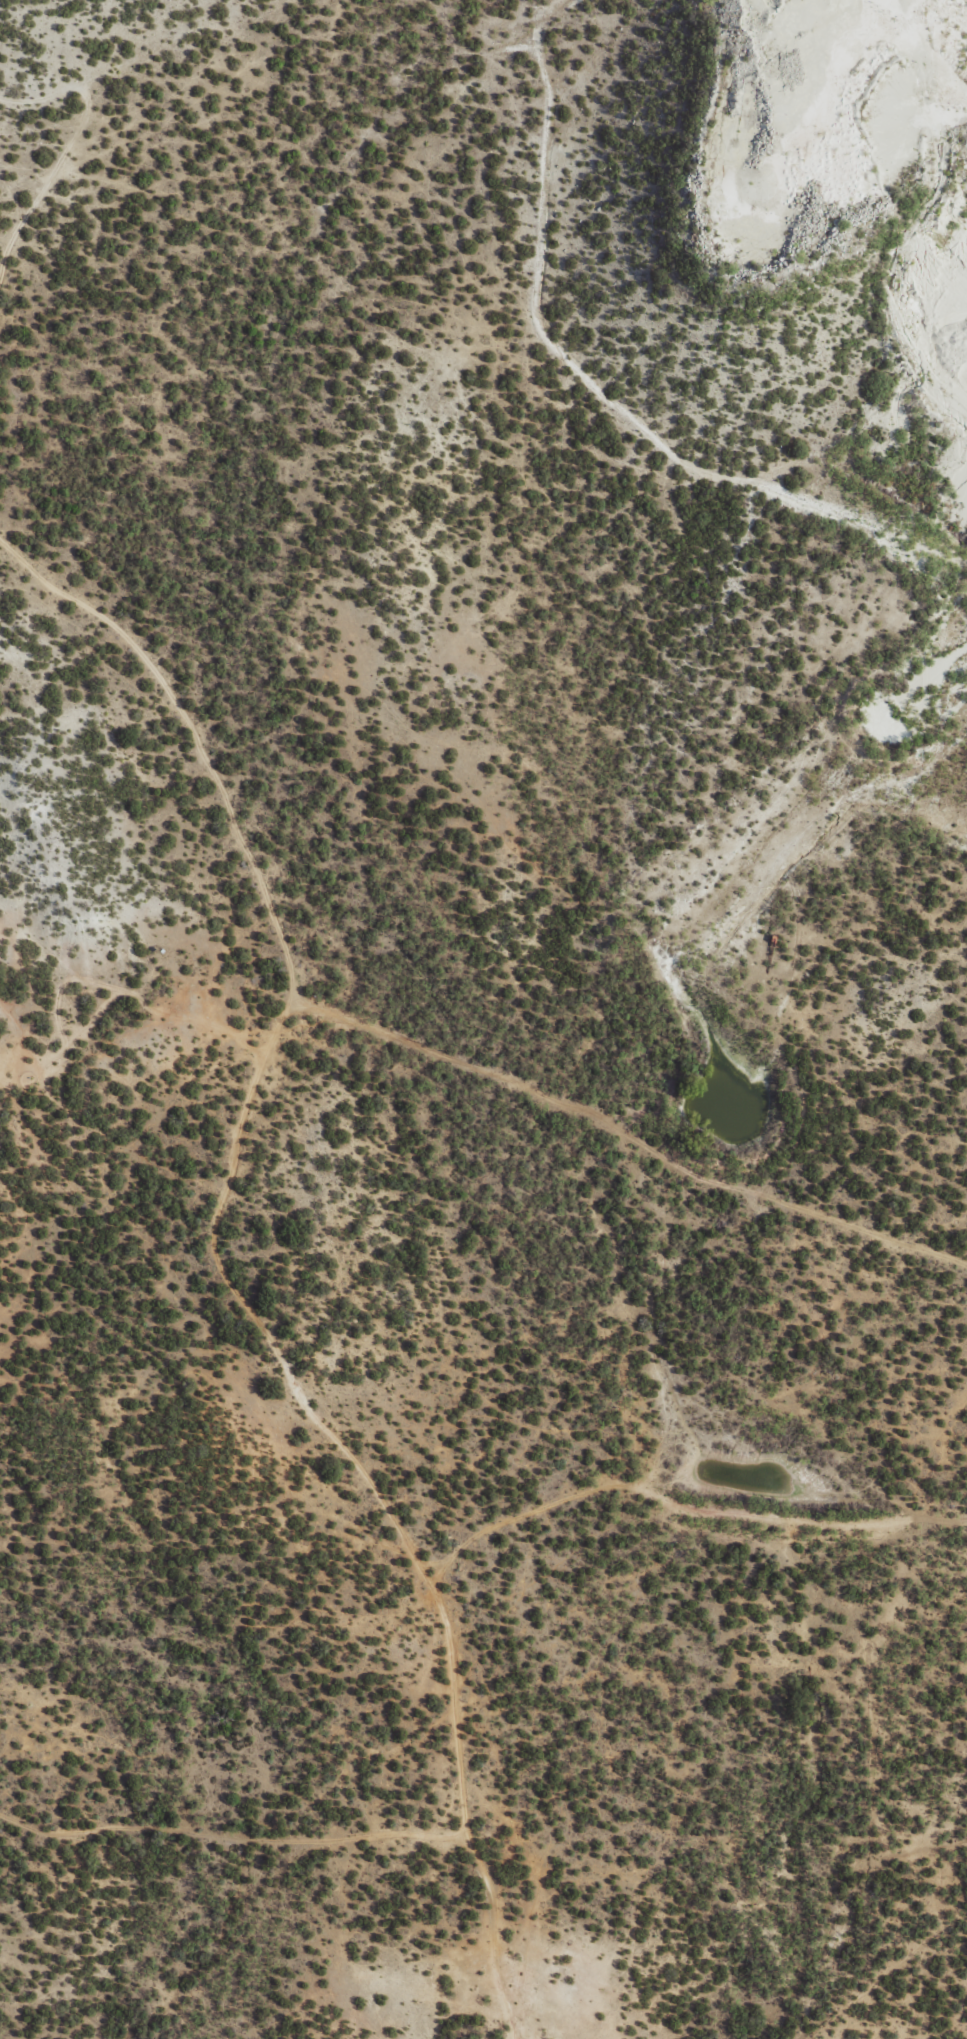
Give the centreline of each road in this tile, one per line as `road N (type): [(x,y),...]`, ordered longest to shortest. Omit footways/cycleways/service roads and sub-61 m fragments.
road 1 (residential): [(170,2038),(135,2008),(0,1988)]

